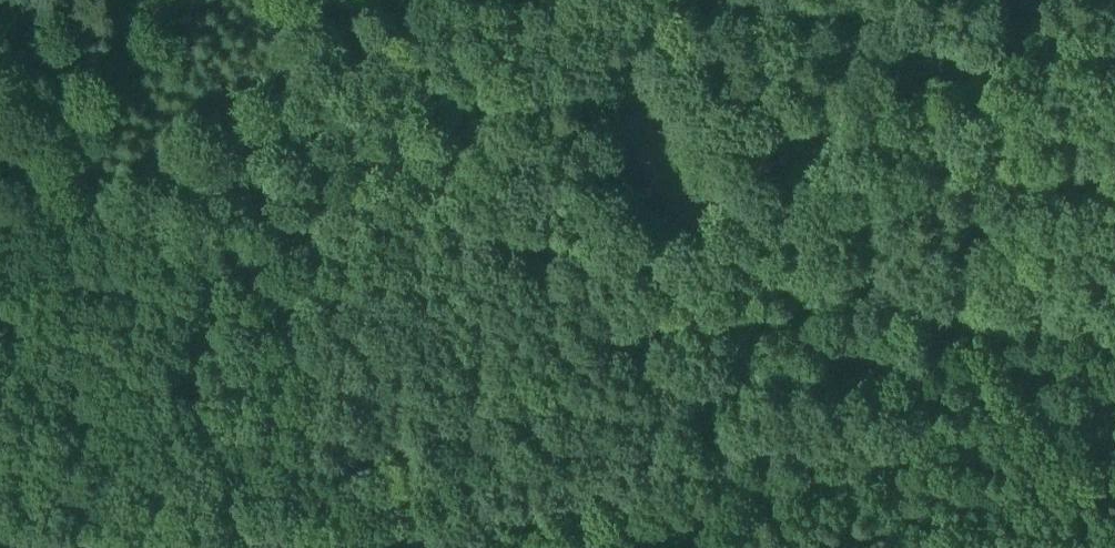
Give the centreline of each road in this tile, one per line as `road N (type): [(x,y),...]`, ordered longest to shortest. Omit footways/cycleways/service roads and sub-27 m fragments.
road 1 (track): [(0,535),(134,547)]

